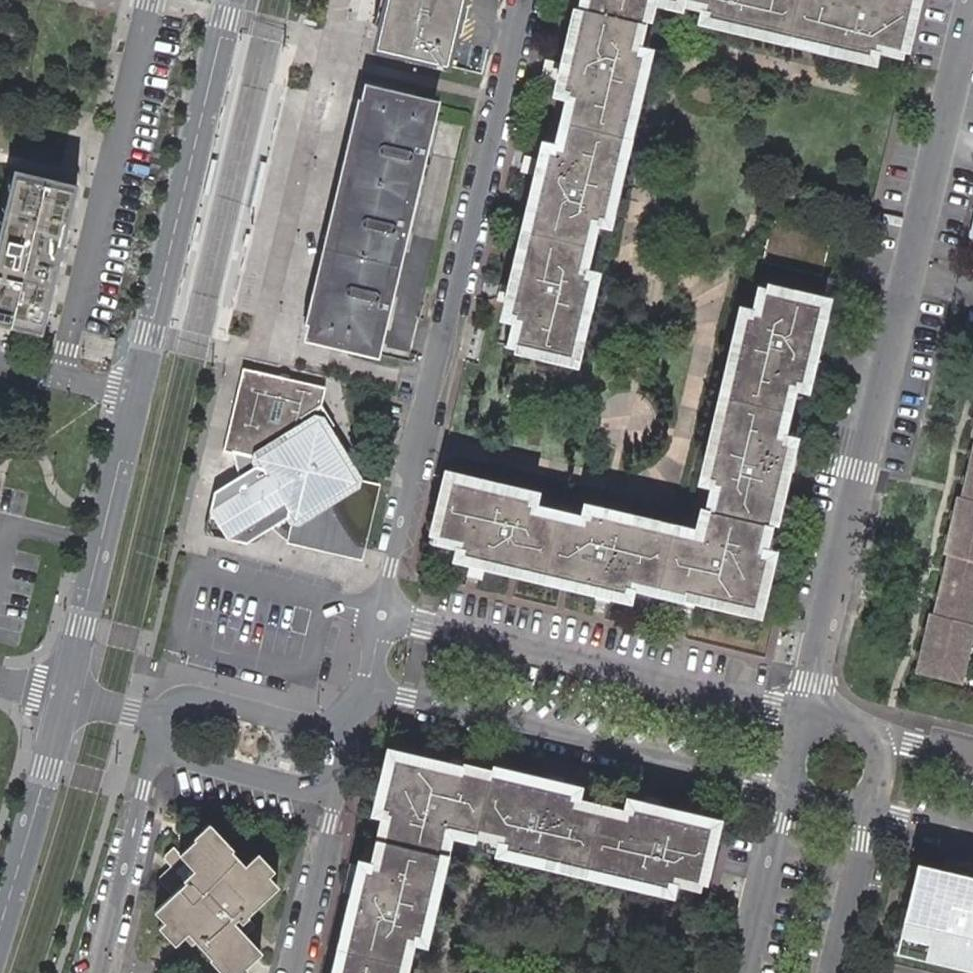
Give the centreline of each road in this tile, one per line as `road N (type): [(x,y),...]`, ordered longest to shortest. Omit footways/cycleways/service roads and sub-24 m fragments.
road 1 (residential): [(972,0),(804,716)]
road 2 (residential): [(386,615),(533,0)]
road 3 (residential): [(804,716),(386,615)]
road 4 (residential): [(364,696),(782,797)]
road 5 (tertiary): [(139,388),(231,0)]
road 6 (residential): [(150,0),(63,373)]
road 7 (tertiary): [(66,695),(139,388)]
road 8 (residential): [(163,719),(101,972)]
road 9 (tertiary): [(1,927),(66,695)]
road 10 (residential): [(170,720),(177,747),(191,759),(329,788)]
road 11 (residential): [(294,972),(329,788)]
road 12 (residential): [(339,735),(189,698),(170,720)]
road 13 (residential): [(782,797),(741,972)]
road 14 (residential): [(832,972),(869,818)]

